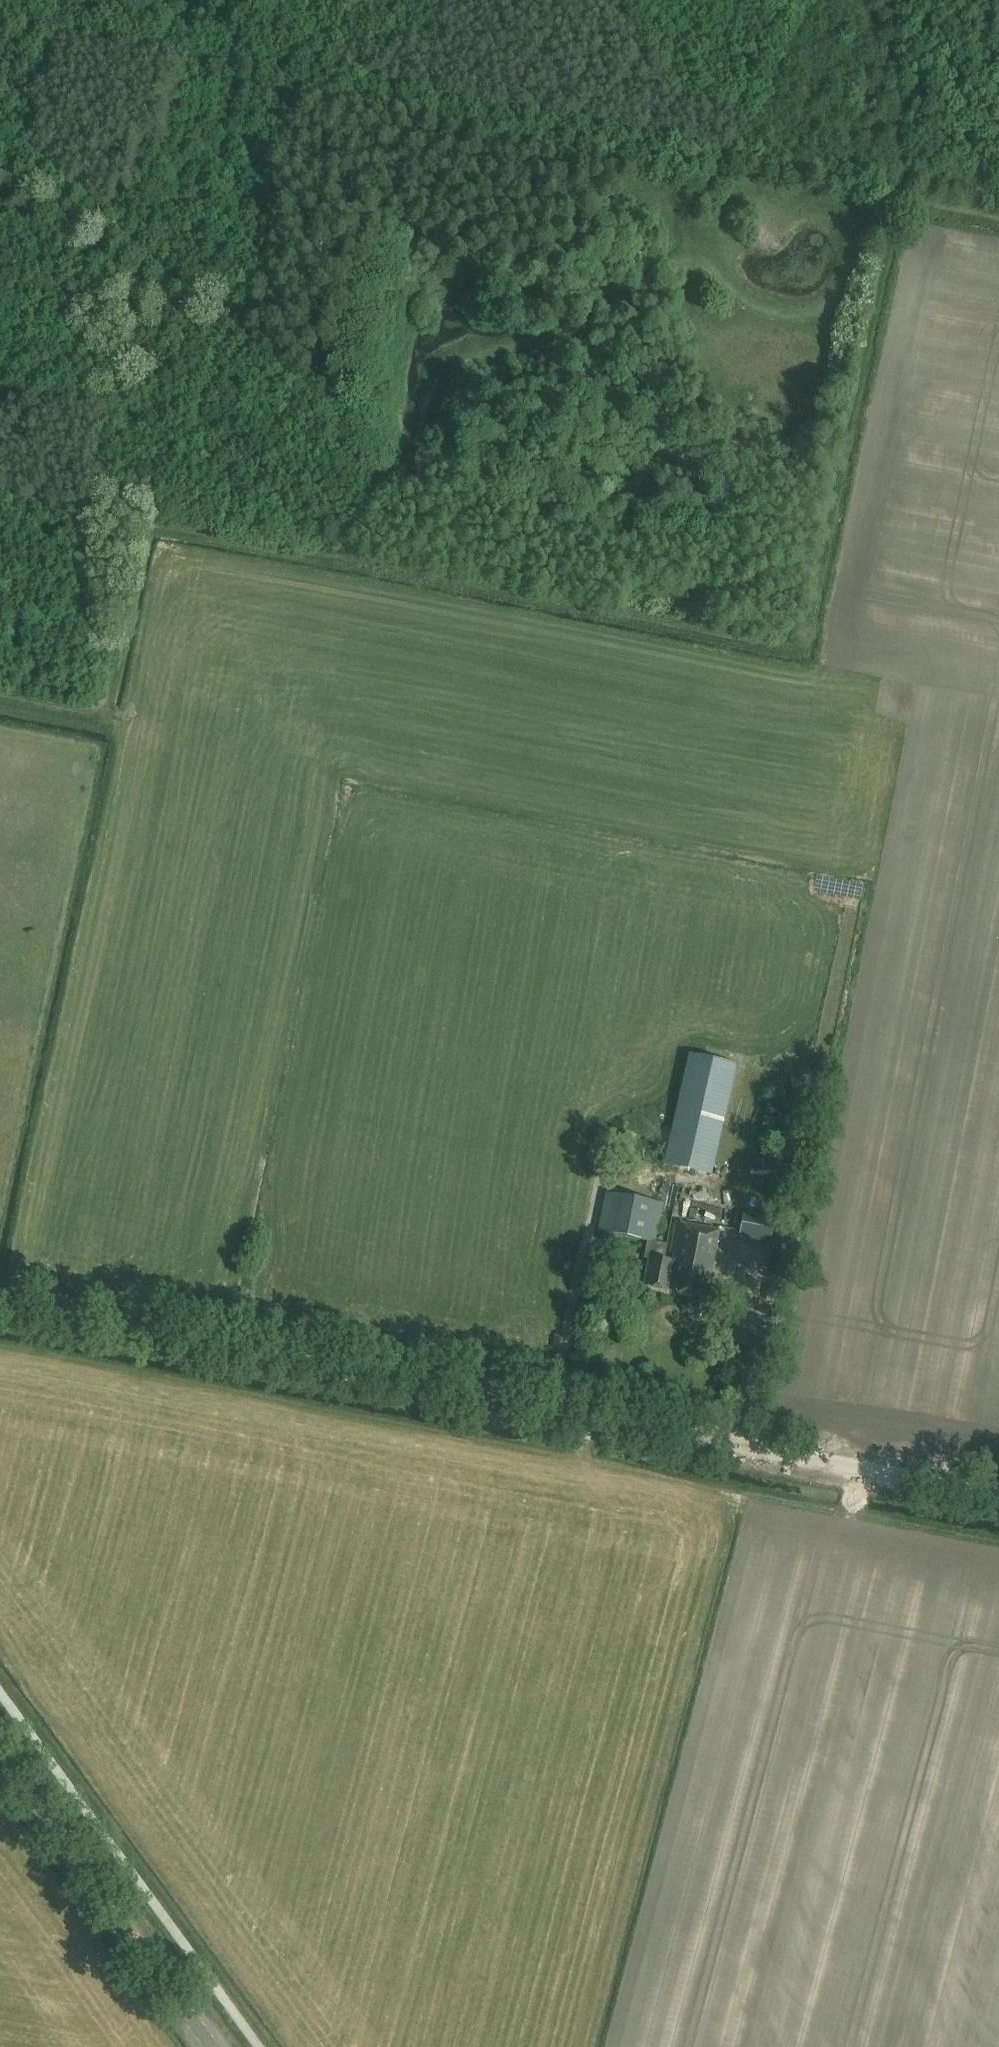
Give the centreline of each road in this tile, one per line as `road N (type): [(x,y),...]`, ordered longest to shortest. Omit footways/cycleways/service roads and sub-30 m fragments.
road 1 (unclassified): [(998,1496),(0,1306)]
road 2 (tertiary): [(212,2046),(0,1757)]

